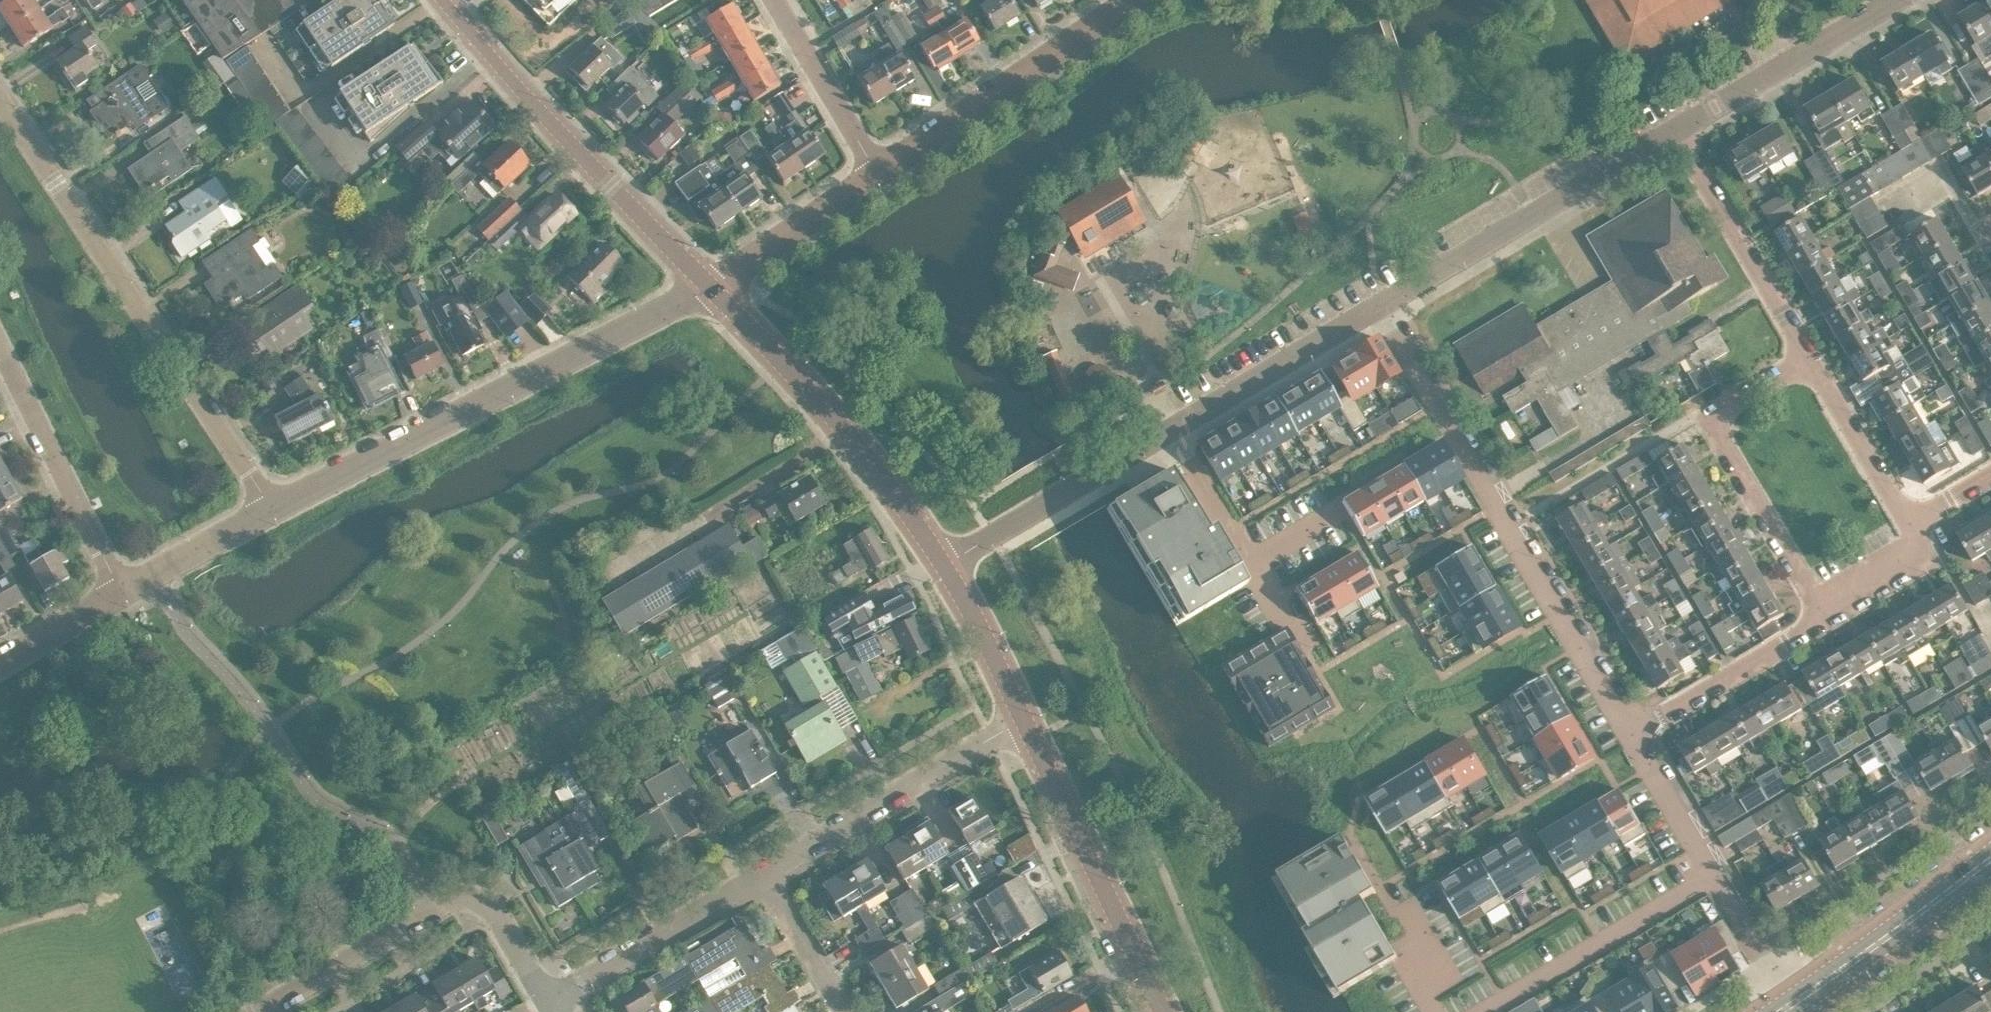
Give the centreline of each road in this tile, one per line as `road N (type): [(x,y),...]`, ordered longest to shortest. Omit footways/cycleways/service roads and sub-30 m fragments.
road 1 (residential): [(1634,737),(1380,309)]
road 2 (unclassified): [(279,502),(0,96)]
road 3 (unclassified): [(279,502),(710,283)]
road 4 (residential): [(1469,1011),(1394,885),(1640,746)]
road 5 (unclassified): [(710,283),(448,0)]
road 6 (residential): [(254,1011),(448,897),(466,895),(494,912),(550,998)]
road 7 (unclassified): [(947,568),(867,454),(710,283)]
road 8 (residential): [(1380,309),(1678,129)]
road 9 (residential): [(1825,608),(1705,420),(1809,360)]
road 10 (unclassified): [(1163,1011),(1026,722)]
road 11 (residential): [(761,871),(1026,722)]
road 12 (residential): [(879,171),(1122,0)]
road 13 (residential): [(1719,876),(1481,1011)]
road 14 (residential): [(119,590),(0,350)]
road 15 (residential): [(1809,360),(1678,129)]
road 16 (residential): [(947,568),(1171,434)]
road 17 (residential): [(1678,129),(1895,0)]
road 18 (residential): [(550,998),(761,871)]
road 19 (residential): [(1171,434),(1380,309)]
road 20 (tertiary): [(1796,1003),(1990,860)]
road 21 (residential): [(1825,608),(1813,624),(1634,737)]
road 22 (residential): [(710,283),(879,171)]
road 23 (residential): [(879,171),(776,0)]
road 24 (residential): [(1908,526),(1809,360)]
road 25 (unclassified): [(119,590),(279,502)]
road 26 (unclassified): [(1026,722),(947,568)]
road 27 (residential): [(843,1011),(761,871)]
road 28 (residential): [(1719,876),(1640,746)]
road 29 (residential): [(1171,434),(1249,561)]
road 30 (residential): [(1796,1003),(1719,876)]
road 31 (unclassified): [(0,661),(119,590)]
road 32 (residential): [(1908,526),(1908,552),(1825,608)]
road 33 (residential): [(1984,231),(1950,177),(1900,207)]

